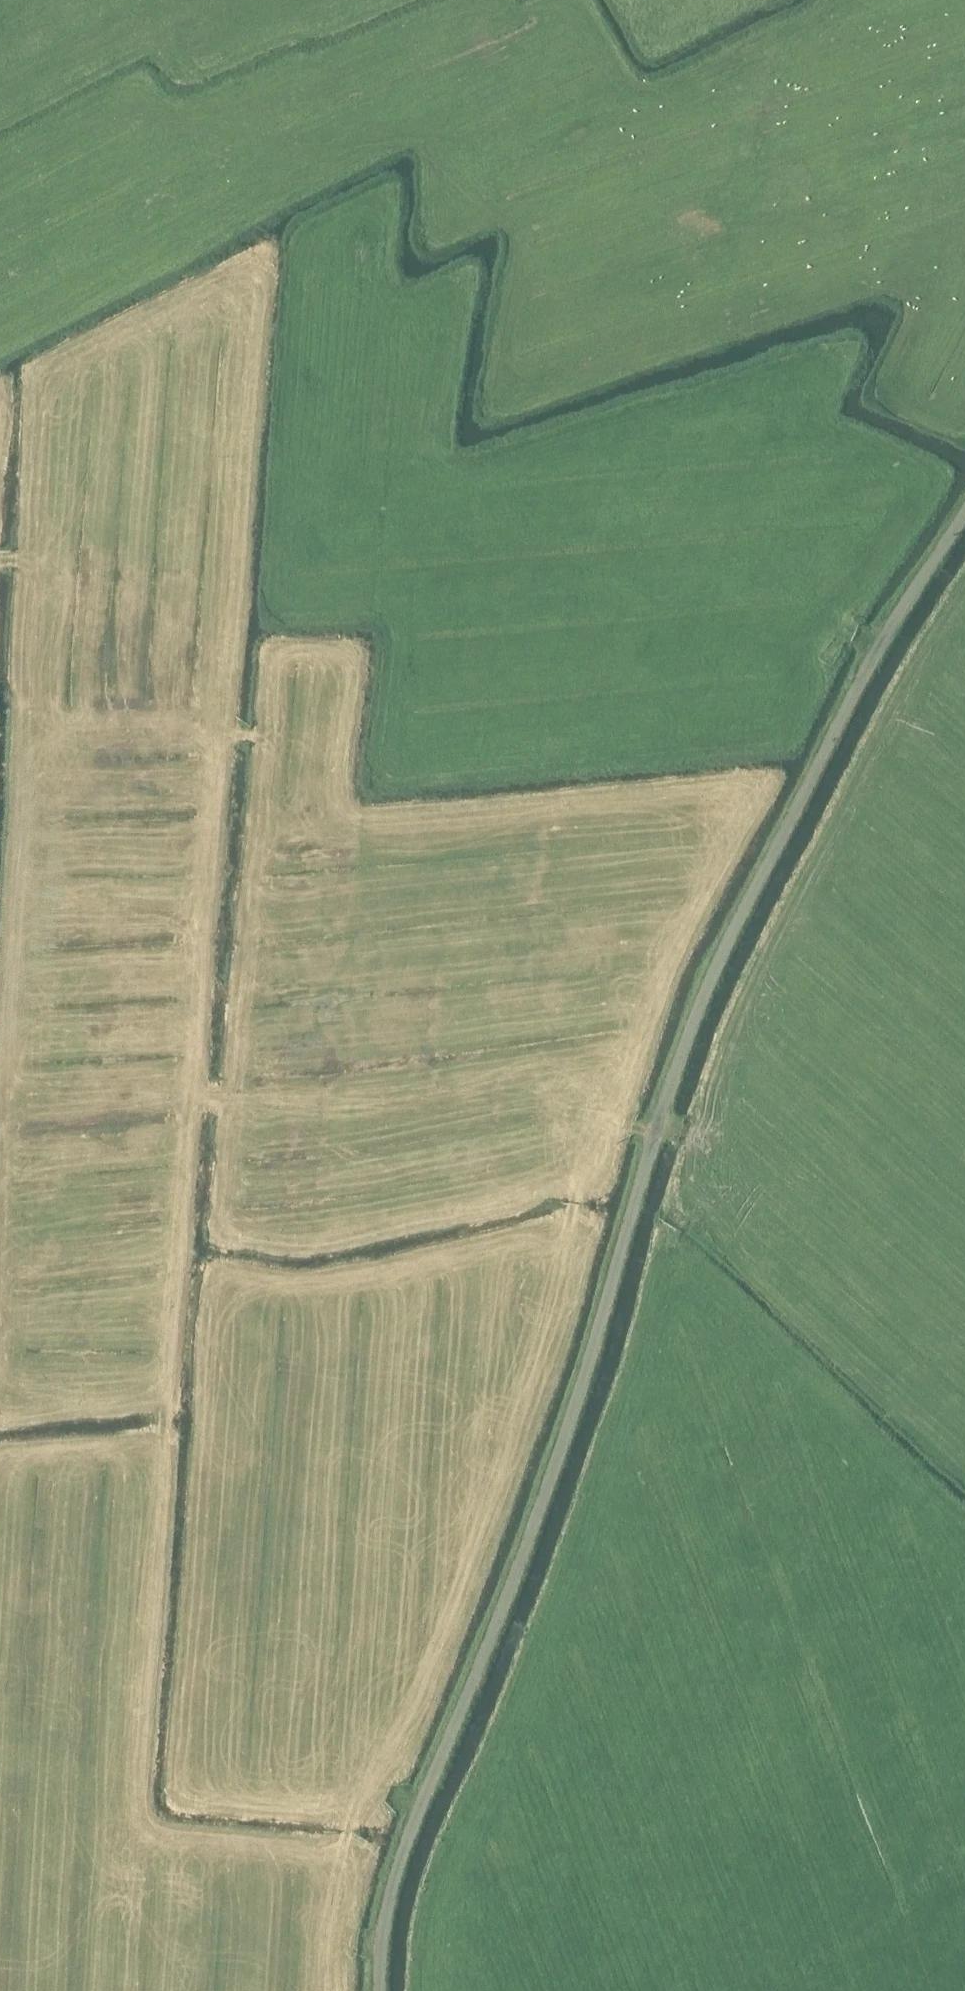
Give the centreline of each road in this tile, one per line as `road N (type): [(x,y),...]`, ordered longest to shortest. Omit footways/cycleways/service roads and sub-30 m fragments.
road 1 (unclassified): [(380,1990),(397,1874),(566,1439),(687,1045),(729,944),(879,646),(964,516)]
road 2 (track): [(749,1264),(694,1203),(709,1143),(661,1124)]

